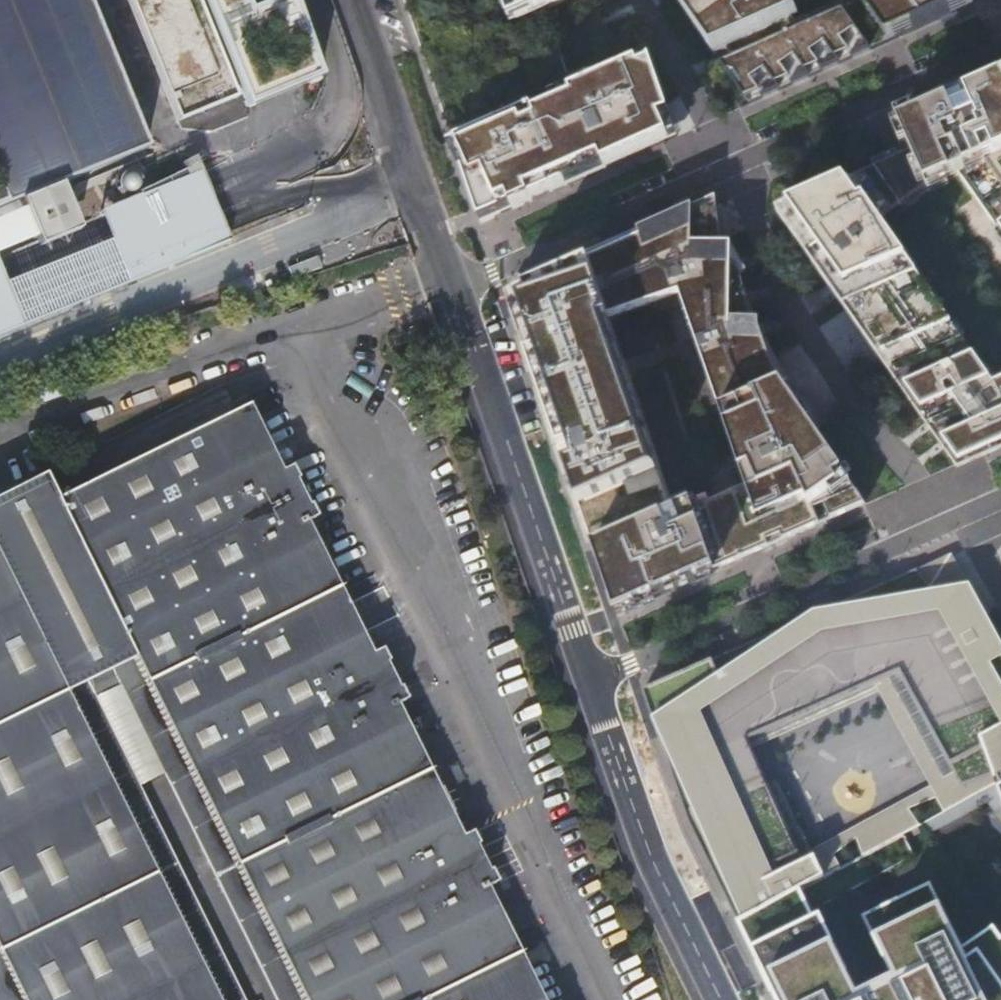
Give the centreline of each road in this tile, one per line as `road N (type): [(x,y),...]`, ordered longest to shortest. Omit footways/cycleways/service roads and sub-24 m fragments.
road 1 (residential): [(358,0),(586,667)]
road 2 (residential): [(956,521),(788,310),(729,165),(634,0)]
road 3 (residential): [(956,521),(630,663),(586,667)]
road 4 (residential): [(586,667),(704,999)]

